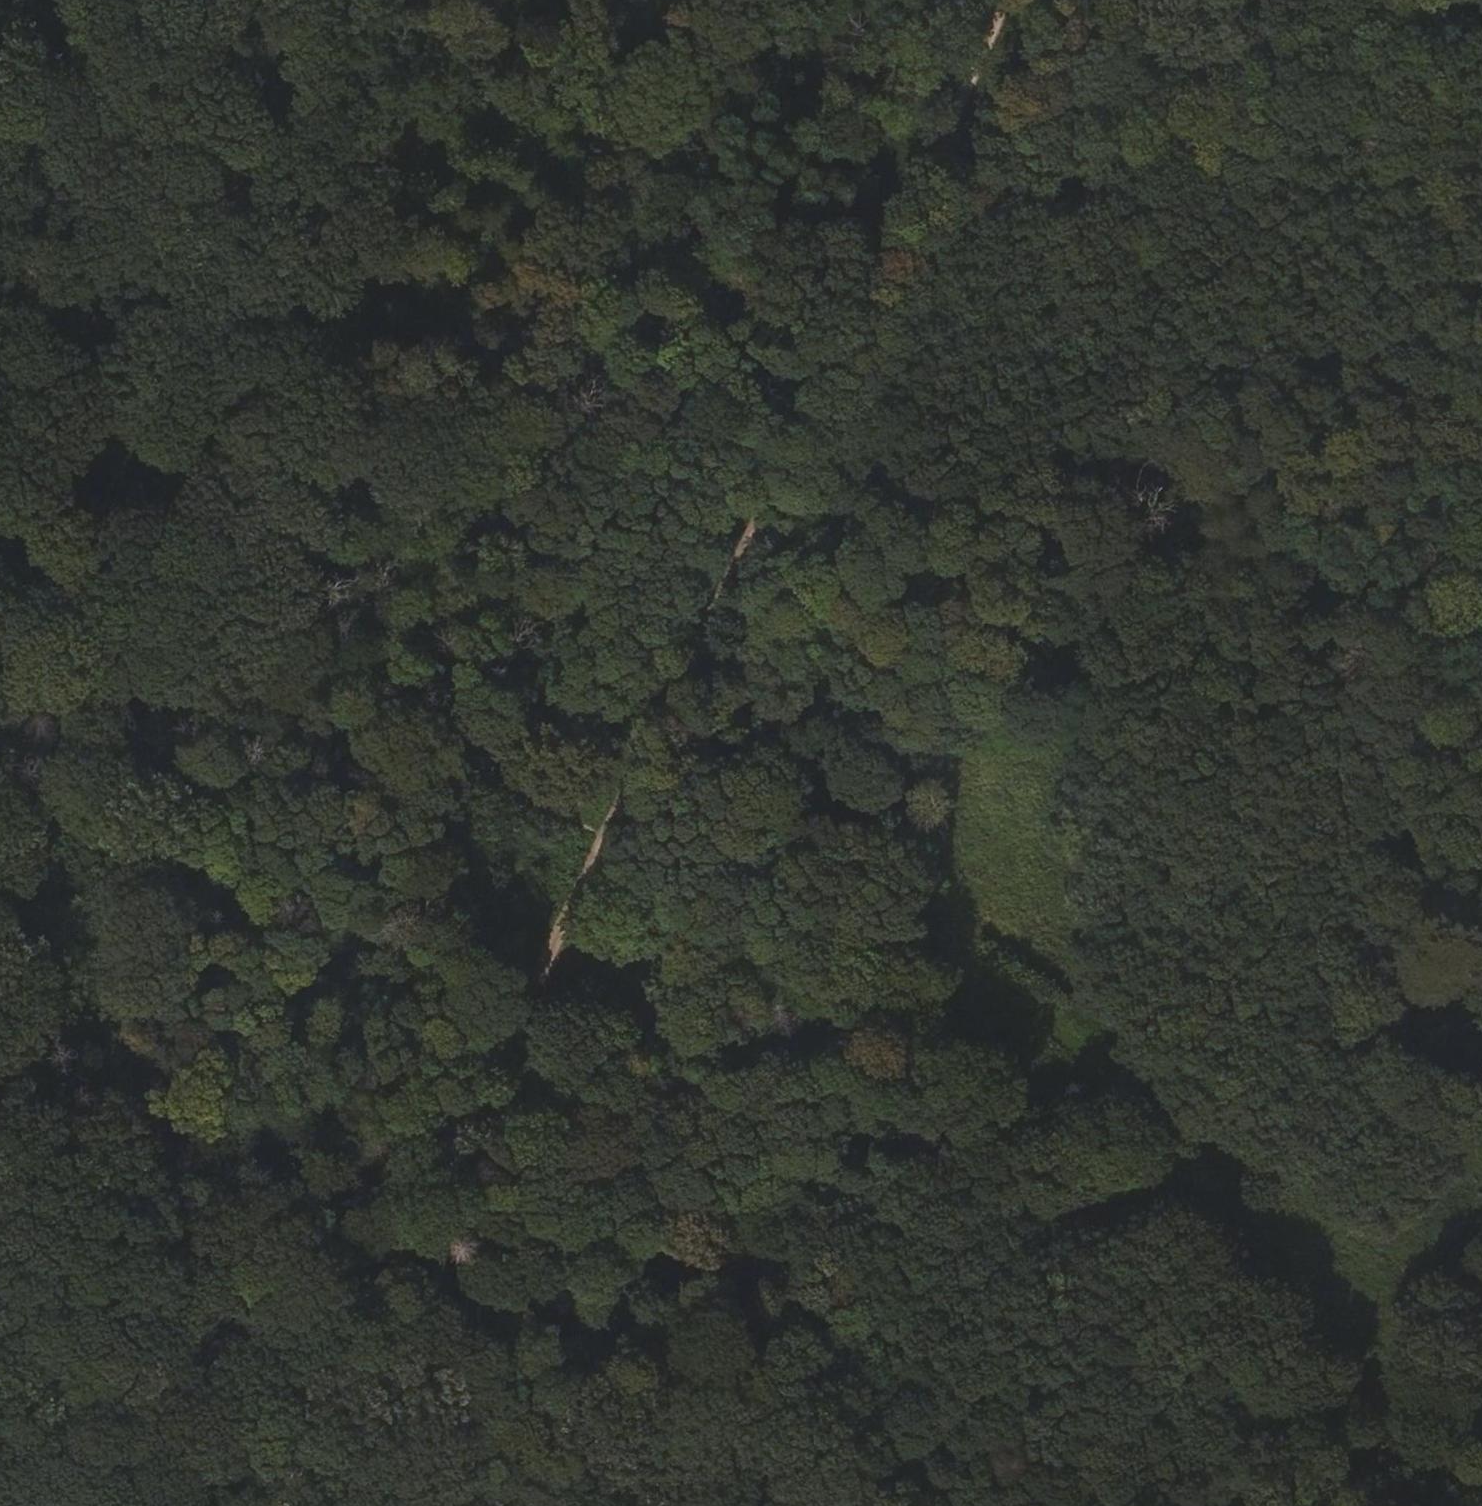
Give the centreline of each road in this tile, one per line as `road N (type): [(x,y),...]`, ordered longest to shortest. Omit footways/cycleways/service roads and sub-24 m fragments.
road 1 (track): [(982,0),(640,766),(282,1505)]
road 2 (track): [(0,755),(401,811),(489,777),(609,829)]

